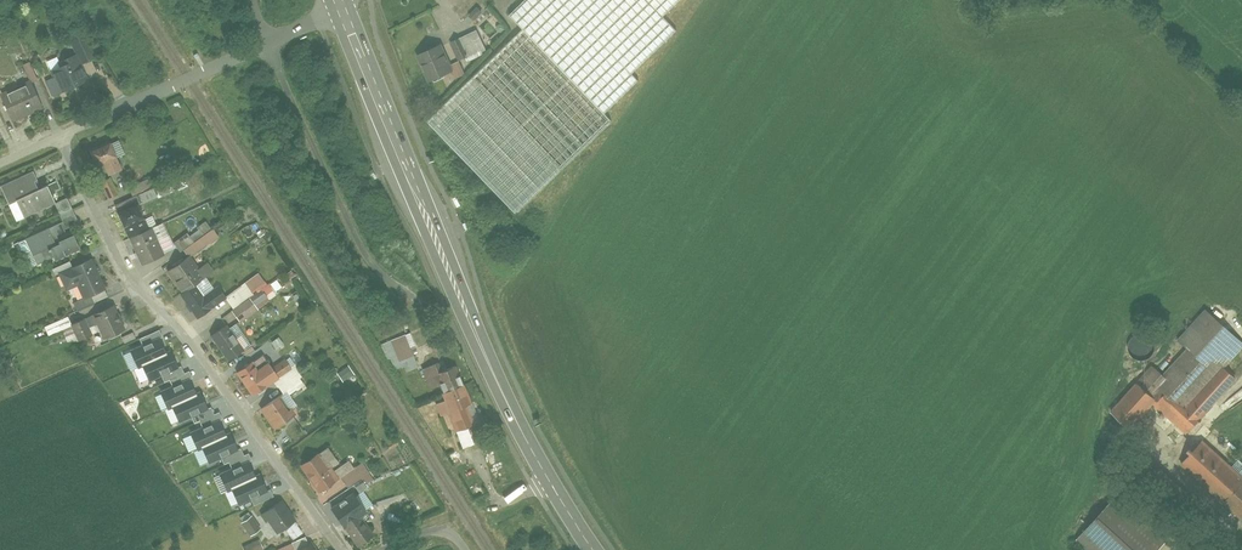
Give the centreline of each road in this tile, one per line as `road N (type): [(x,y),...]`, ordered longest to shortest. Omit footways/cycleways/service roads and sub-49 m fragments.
road 1 (primary): [(338,4),(447,271),(549,482)]
road 2 (residential): [(60,133),(137,291),(183,332),(346,549)]
road 3 (unclassified): [(60,133),(268,44),(338,4)]

